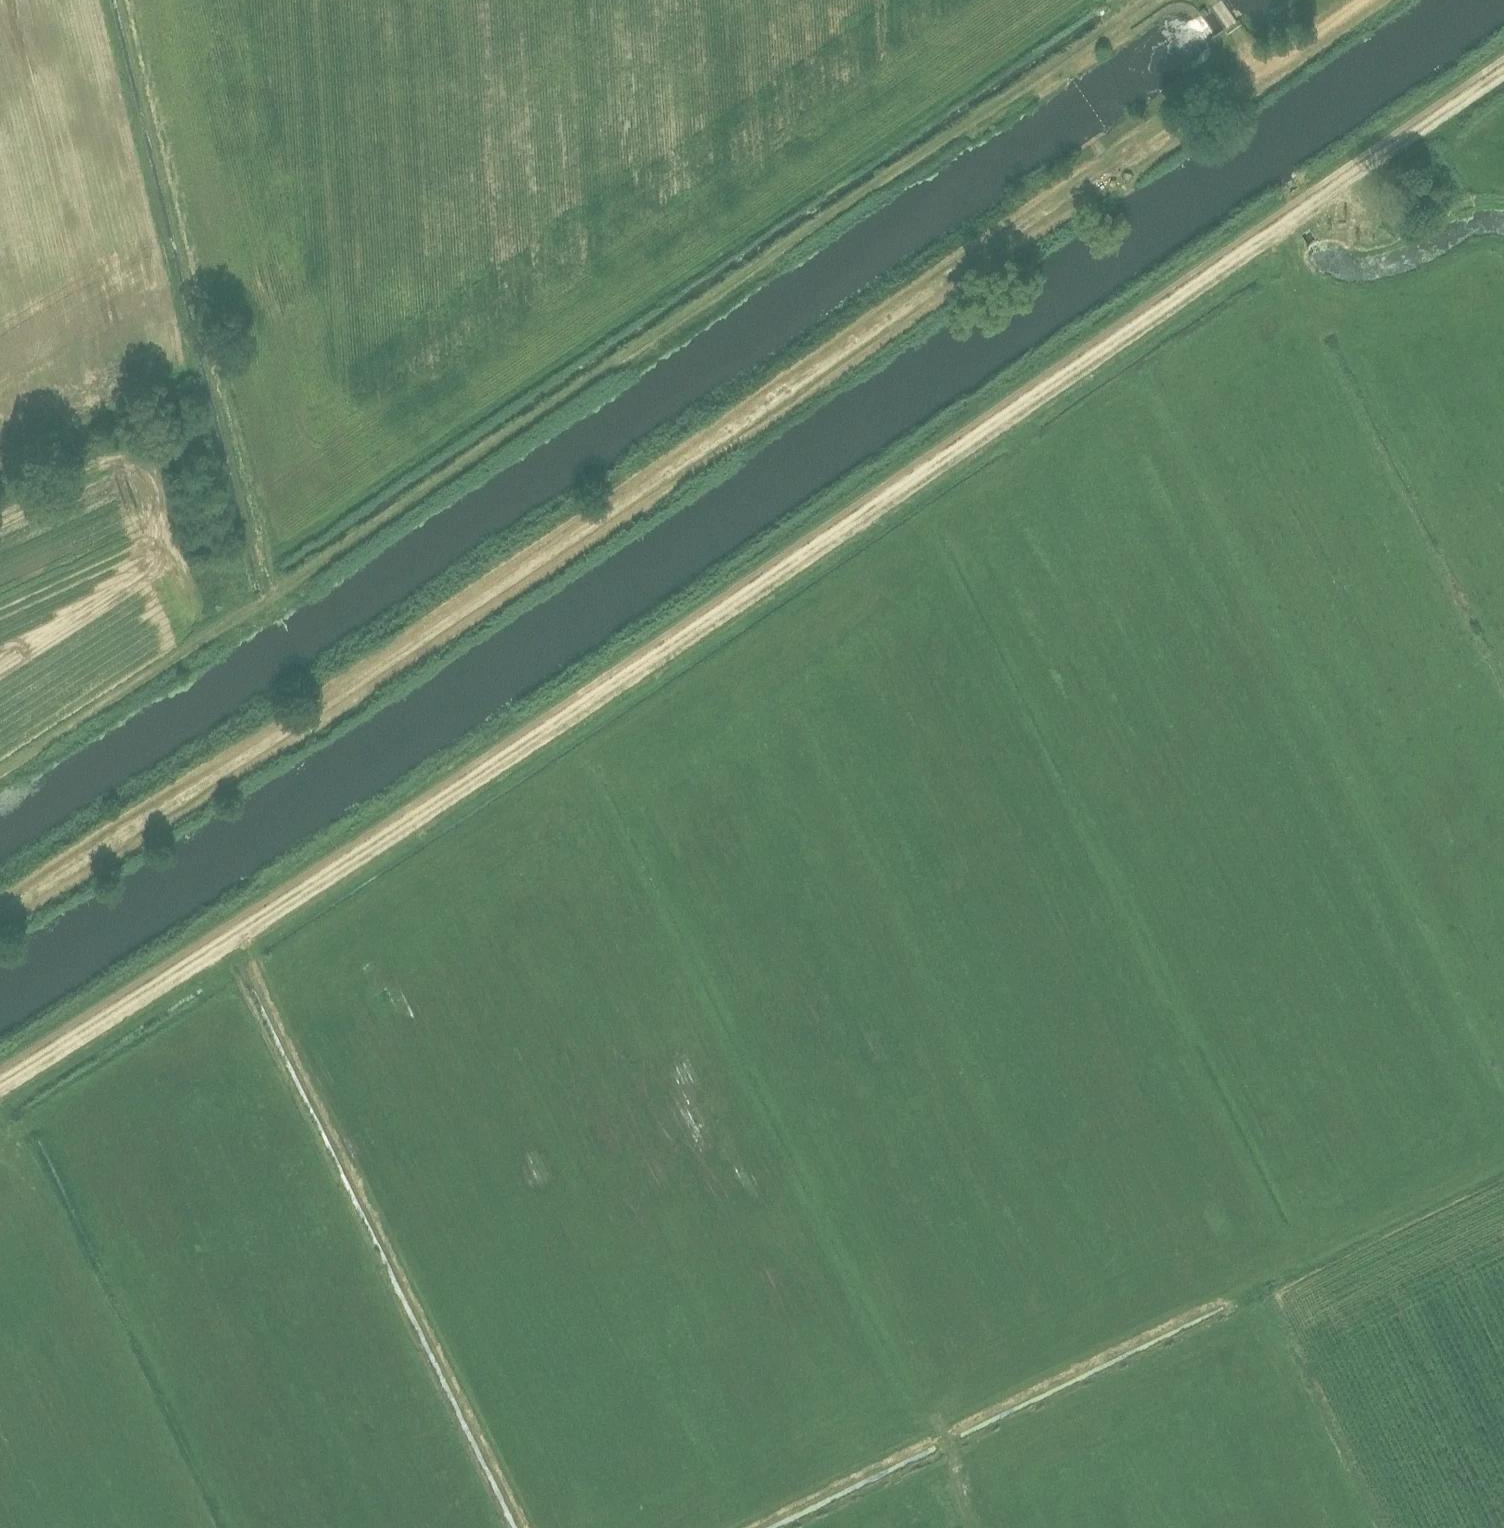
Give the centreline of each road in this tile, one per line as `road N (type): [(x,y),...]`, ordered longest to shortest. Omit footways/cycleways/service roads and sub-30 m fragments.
road 1 (track): [(0,1086),(427,814),(1503,73)]
road 2 (track): [(0,920),(1360,0)]

